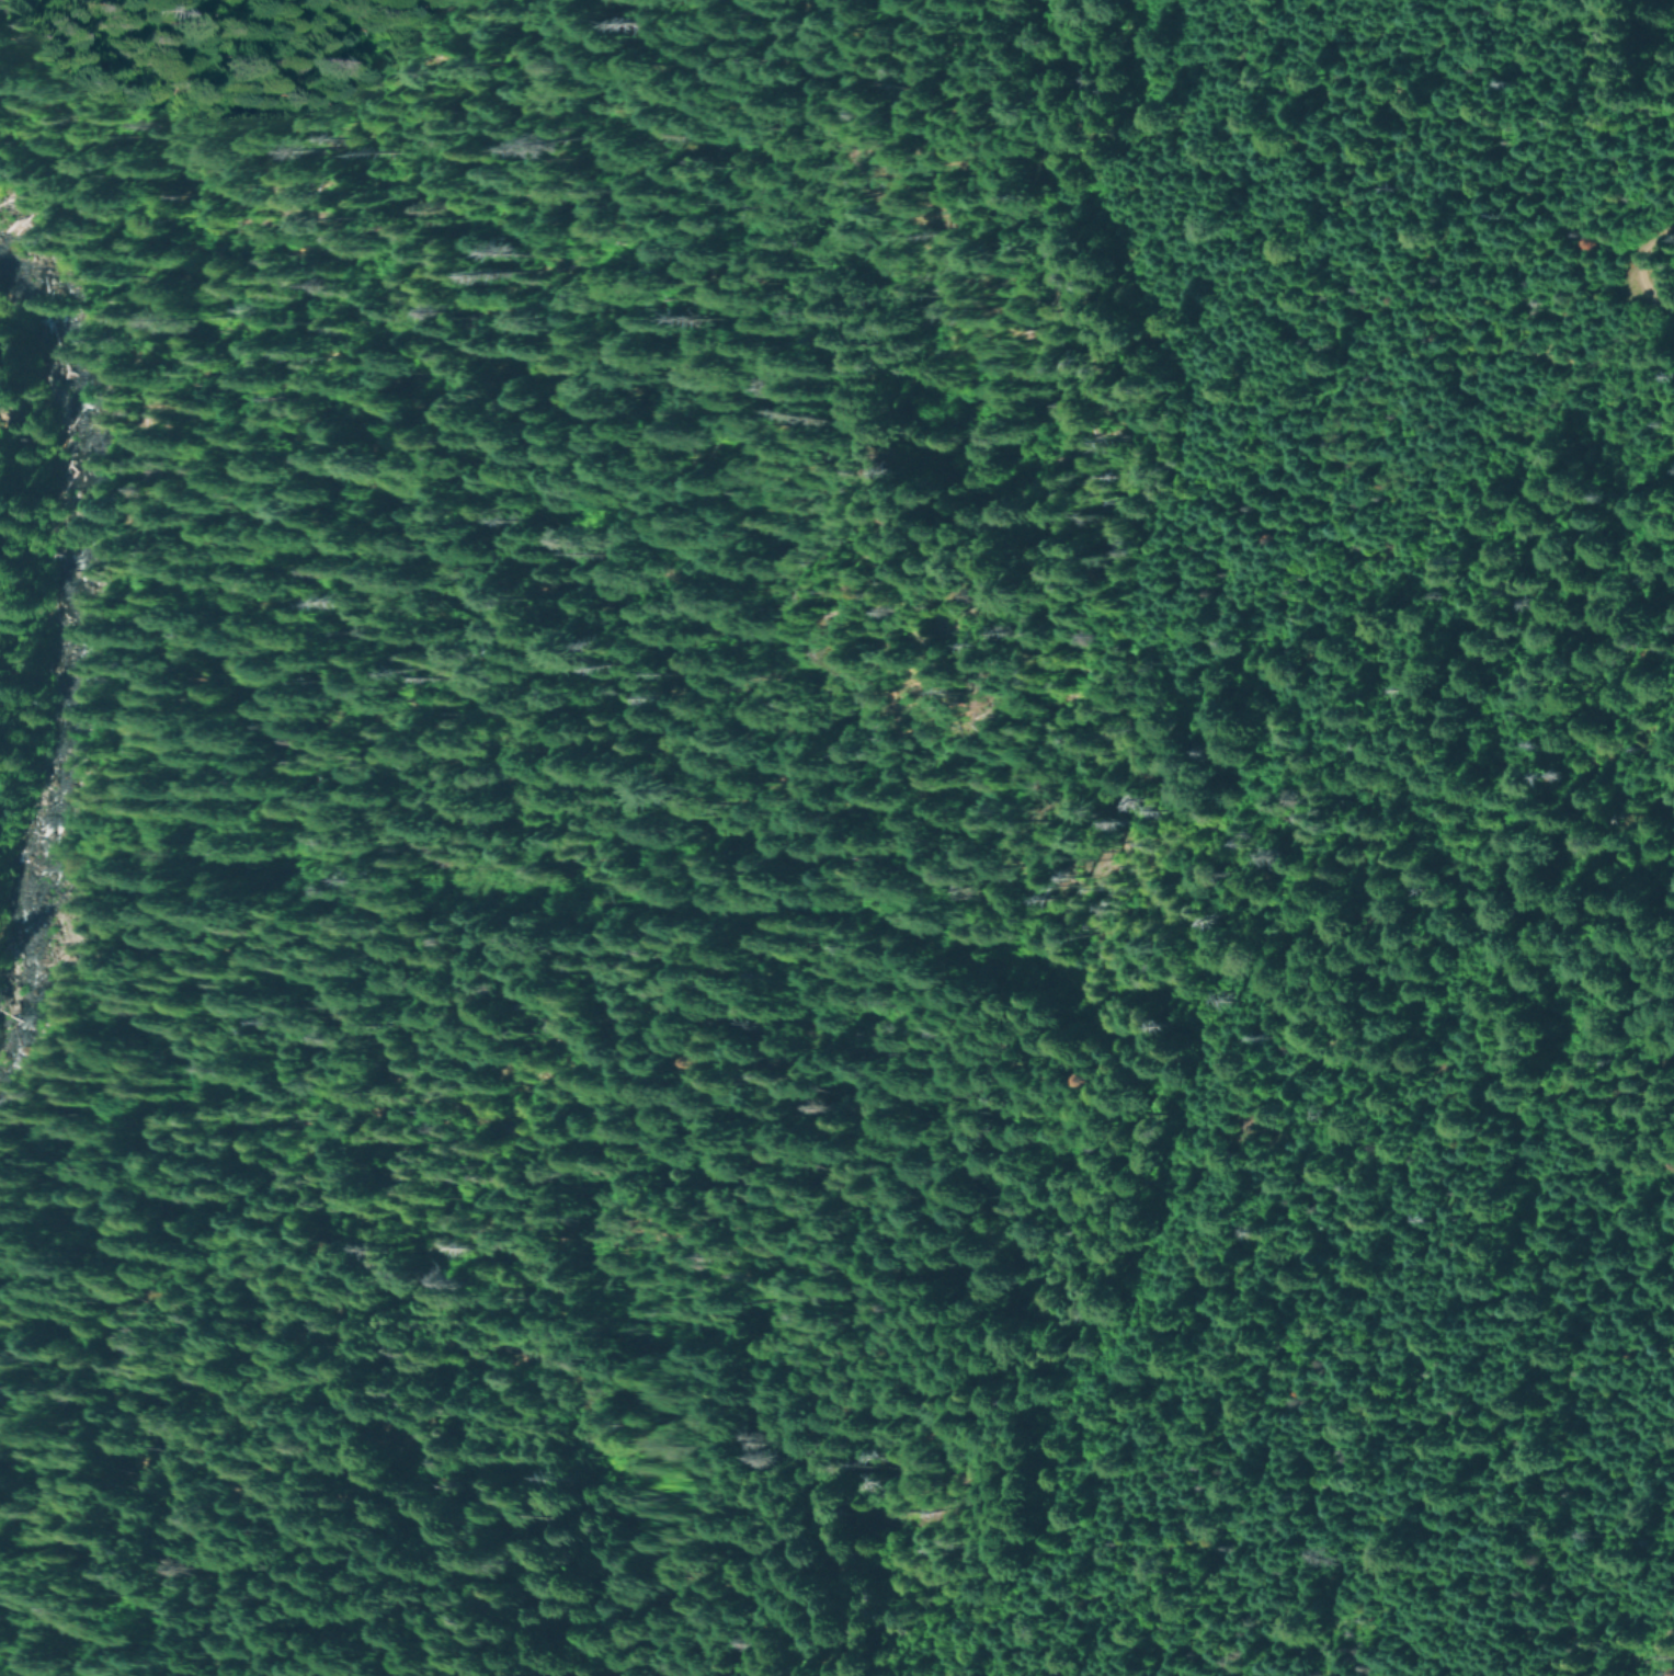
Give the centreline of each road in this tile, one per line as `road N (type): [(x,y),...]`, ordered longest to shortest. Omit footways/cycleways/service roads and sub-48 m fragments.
road 1 (track): [(1673,217),(1638,254),(1648,294),(1673,311)]

